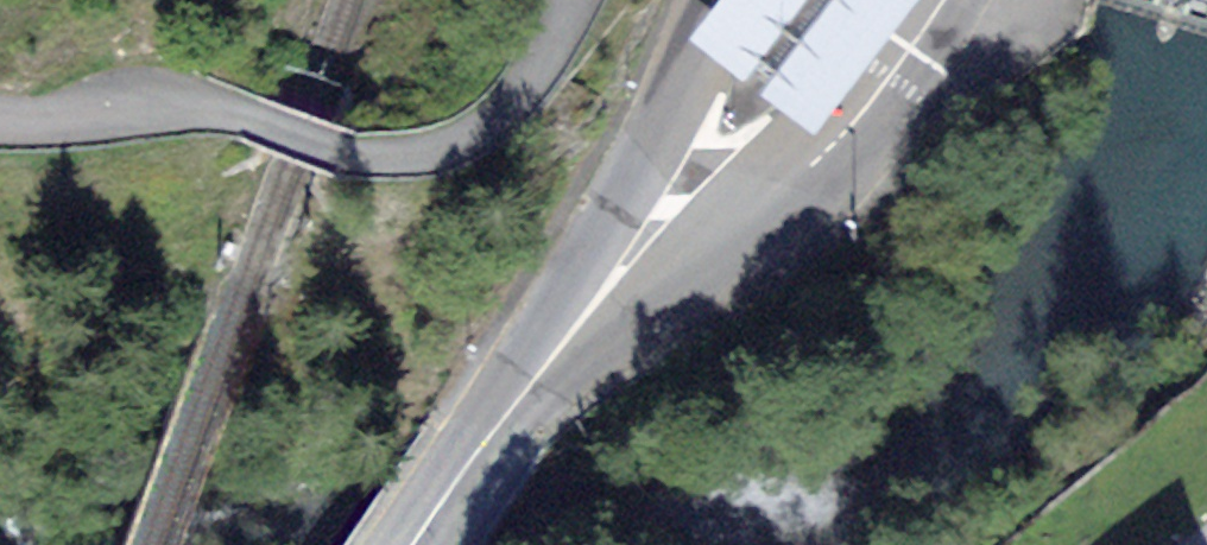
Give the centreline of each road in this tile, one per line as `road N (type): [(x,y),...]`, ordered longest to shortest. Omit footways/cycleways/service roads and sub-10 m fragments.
road 1 (unclassified): [(570,0),(517,95),(489,122),(429,152),(360,156),(209,108),(0,121)]
road 2 (secondary): [(545,364),(777,202),(855,121),(949,0)]
road 3 (secondary): [(722,0),(592,248),(545,364)]

